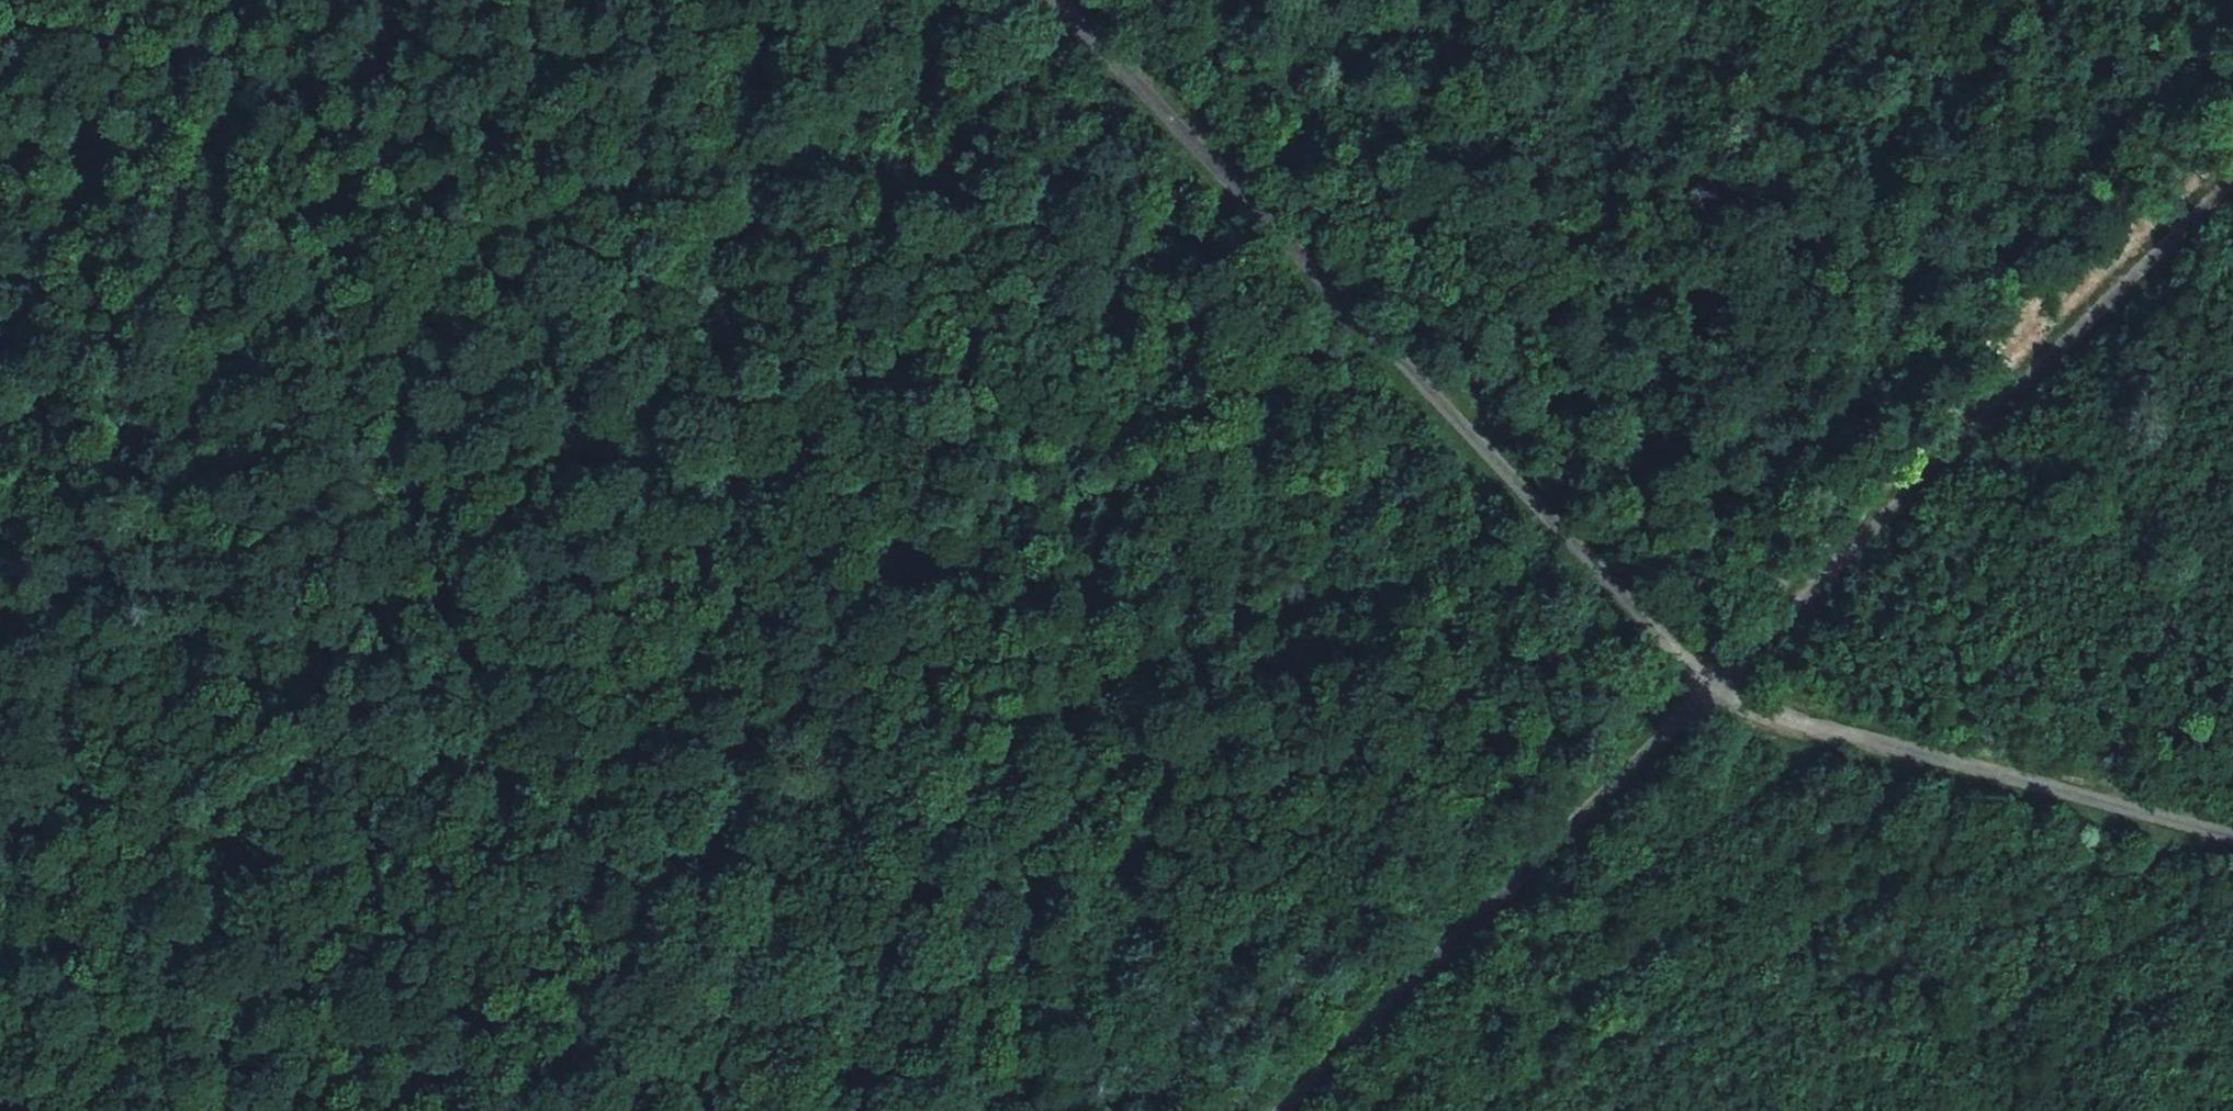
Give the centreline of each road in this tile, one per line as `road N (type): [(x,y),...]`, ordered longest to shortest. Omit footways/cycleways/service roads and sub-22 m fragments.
road 1 (track): [(1725,689),(1071,0)]
road 2 (track): [(1725,689),(2232,198)]
road 3 (track): [(1283,1110),(1725,689)]
road 4 (track): [(2232,830),(1725,689)]

